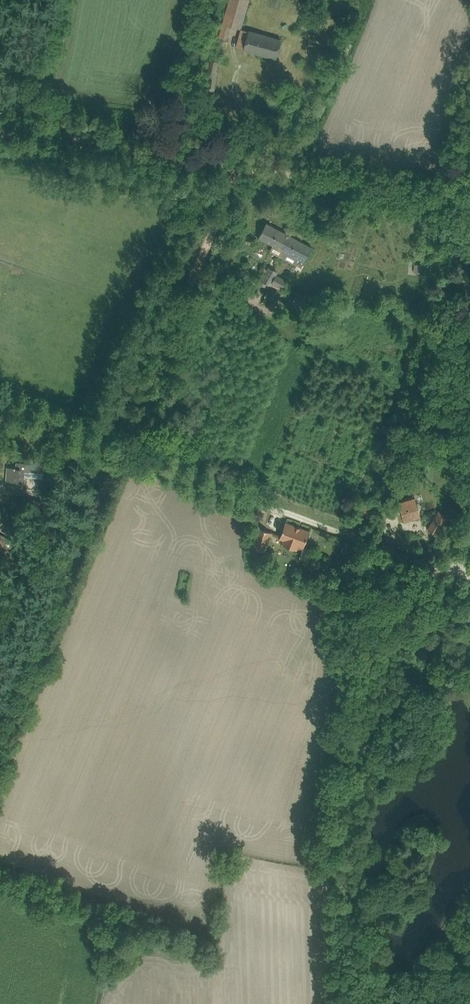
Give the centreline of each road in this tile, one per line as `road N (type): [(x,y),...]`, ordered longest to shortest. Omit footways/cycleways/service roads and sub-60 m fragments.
road 1 (track): [(239,167),(0,737)]
road 2 (track): [(7,405),(450,573)]
road 3 (track): [(0,134),(239,167)]
road 4 (track): [(239,167),(469,201)]

